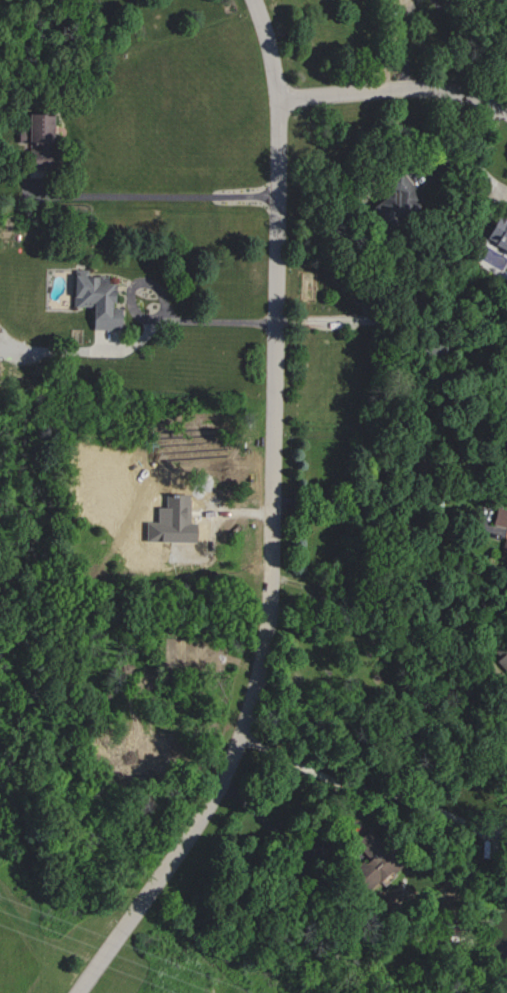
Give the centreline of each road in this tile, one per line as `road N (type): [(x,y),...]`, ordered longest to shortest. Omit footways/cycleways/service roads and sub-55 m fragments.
road 1 (residential): [(79,992),(218,790),(264,652),(279,170),(276,88),(254,0)]
road 2 (residential): [(277,98),(444,91),(506,112)]
road 3 (residential): [(277,98),(109,154)]

